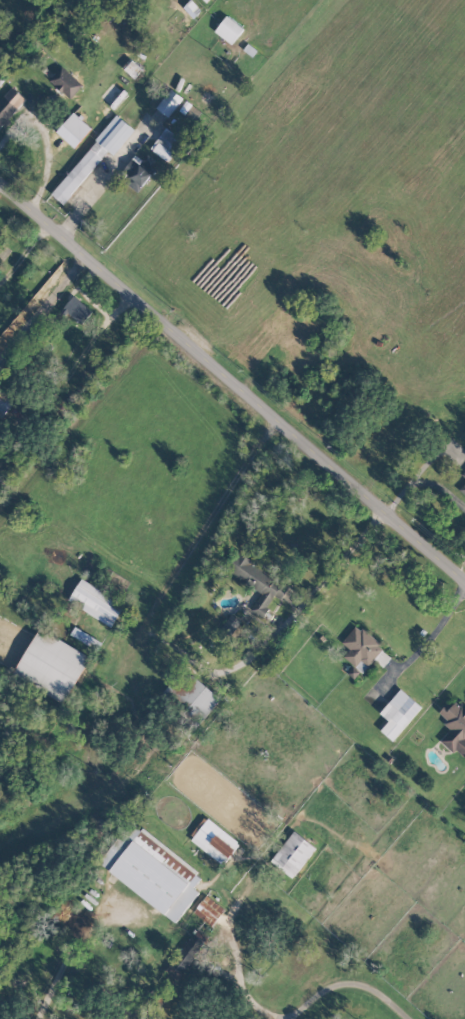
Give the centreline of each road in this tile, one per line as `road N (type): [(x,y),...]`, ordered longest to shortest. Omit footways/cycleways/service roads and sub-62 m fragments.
road 1 (tertiary): [(0,183),(464,581)]

